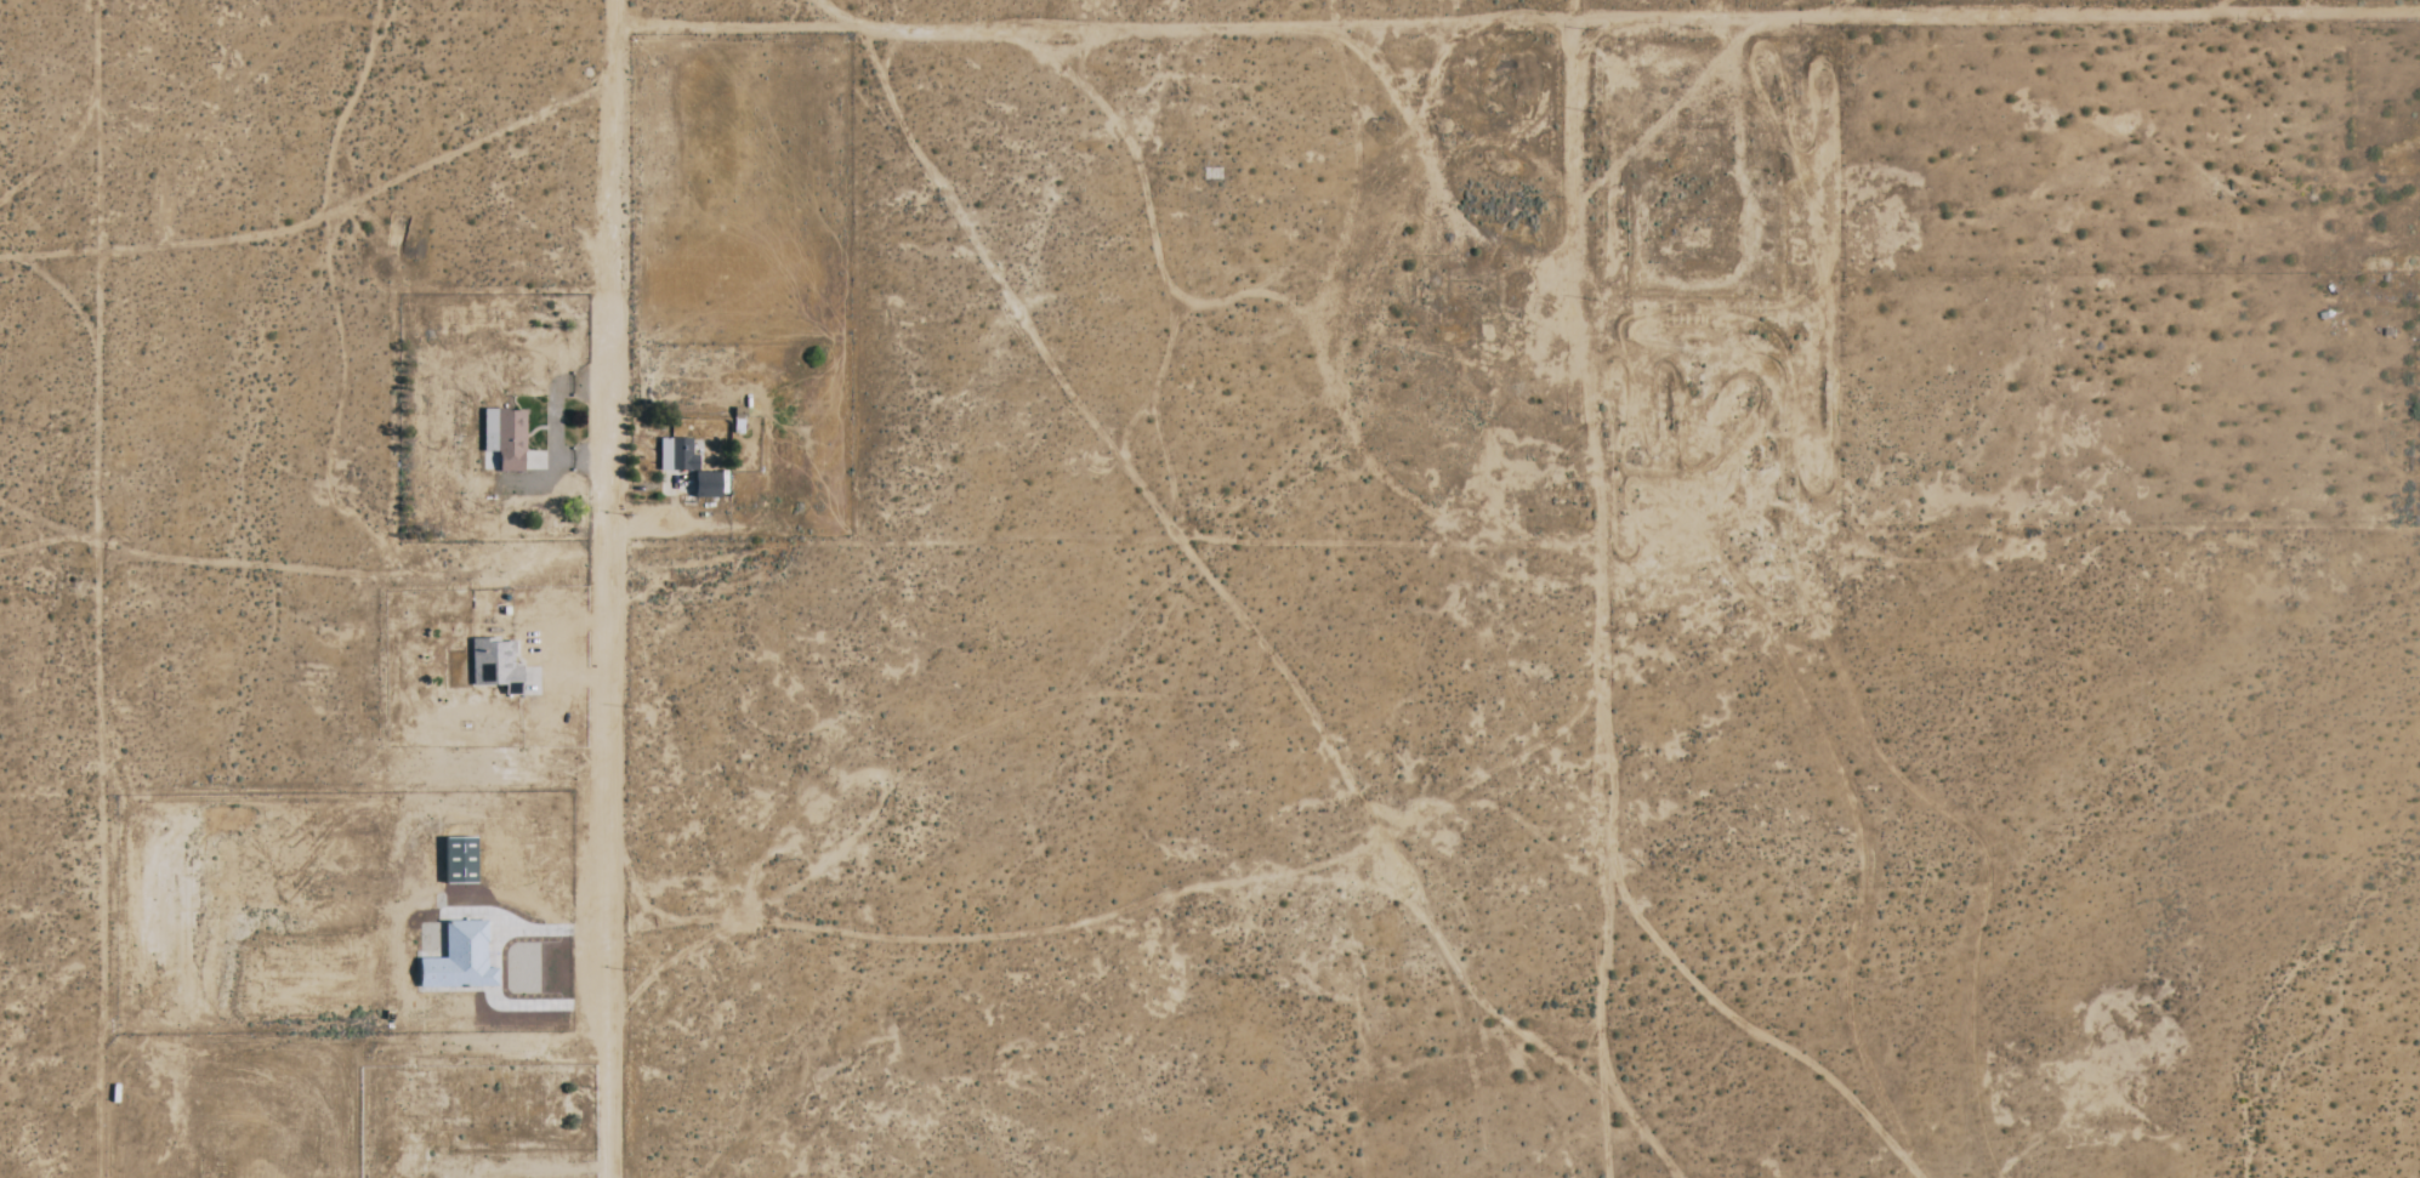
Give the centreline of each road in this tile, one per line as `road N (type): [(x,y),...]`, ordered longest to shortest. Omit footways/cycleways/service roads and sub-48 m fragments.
road 1 (track): [(613,27),(1575,24),(2419,10)]
road 2 (track): [(609,1177),(604,537)]
road 3 (track): [(604,537),(613,0)]

